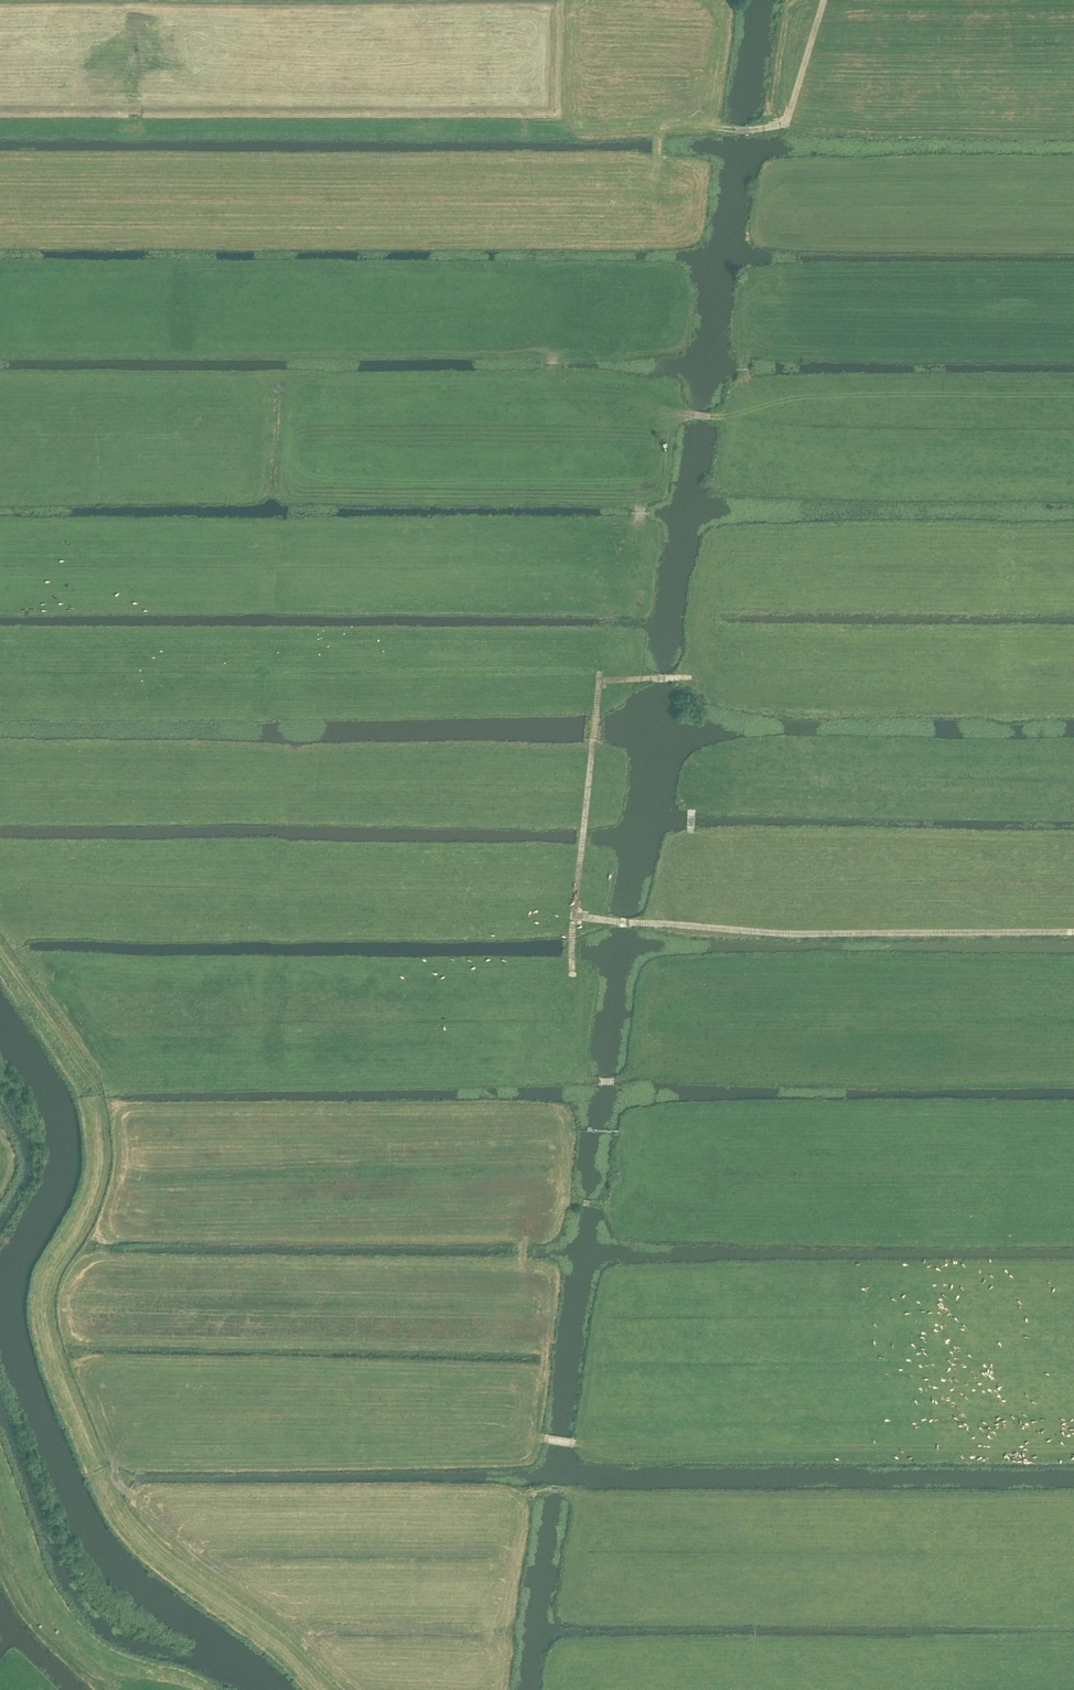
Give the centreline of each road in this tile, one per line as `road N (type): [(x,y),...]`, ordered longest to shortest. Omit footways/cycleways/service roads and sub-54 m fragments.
road 1 (track): [(1073,932),(783,935),(574,918),(600,680),(692,678)]
road 2 (track): [(824,0),(788,120),(759,132),(714,129)]

